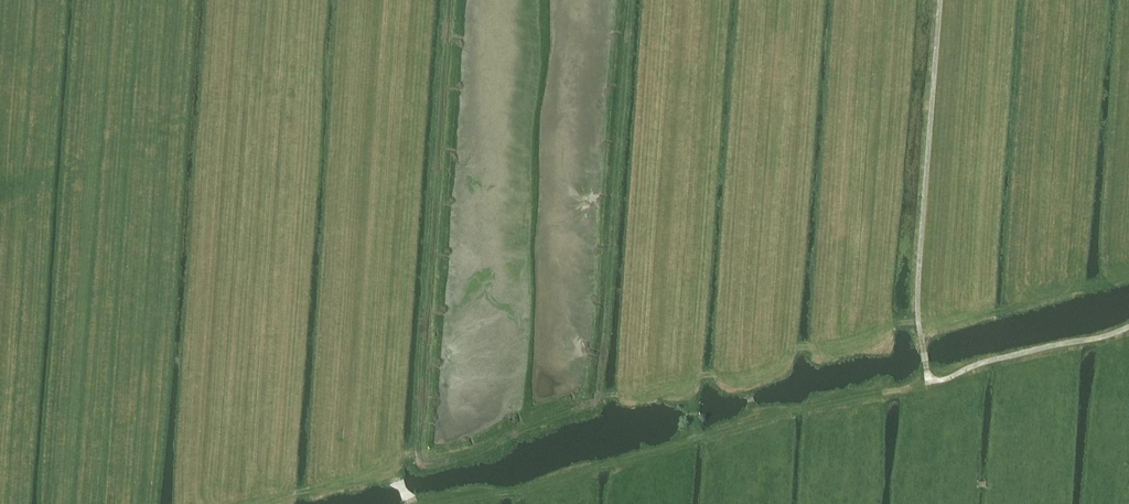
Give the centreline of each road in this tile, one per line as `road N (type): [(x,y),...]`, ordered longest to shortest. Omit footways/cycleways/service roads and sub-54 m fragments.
road 1 (track): [(941,0),(916,303),(930,379),(1128,327)]
road 2 (track): [(694,438),(519,492),(419,503)]
road 3 (track): [(930,379),(755,424),(753,353)]
road 4 (track): [(408,503),(398,462),(402,353)]
road 5 (track): [(755,424),(694,438),(696,374)]

